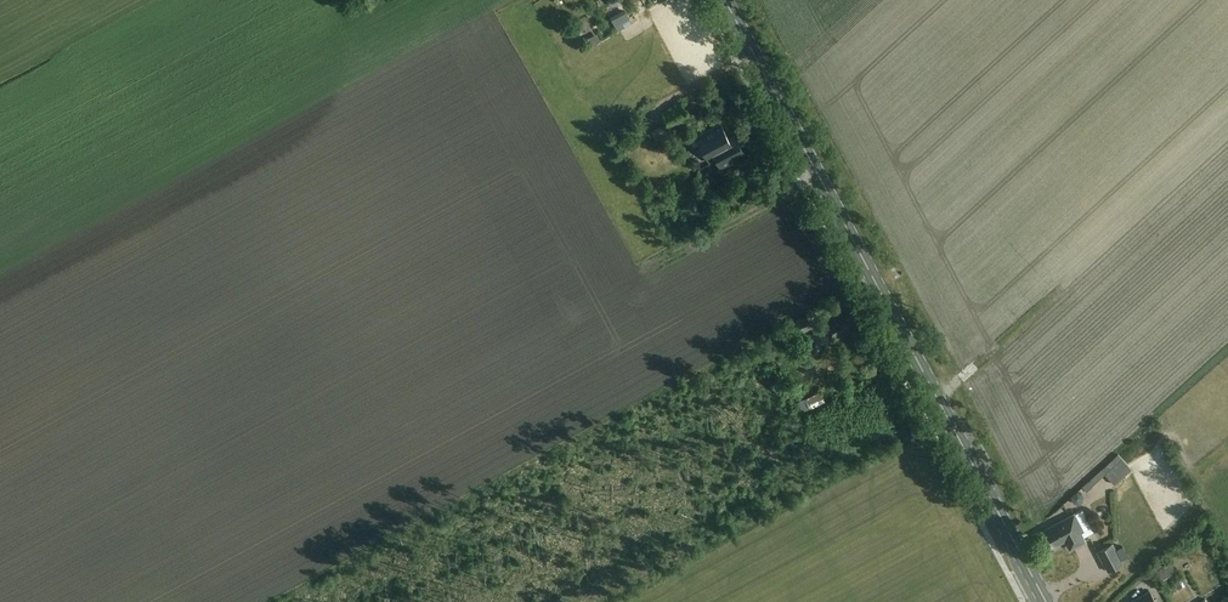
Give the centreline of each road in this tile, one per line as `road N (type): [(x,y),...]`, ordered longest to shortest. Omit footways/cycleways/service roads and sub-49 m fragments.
road 1 (primary): [(1047,601),(728,0)]

